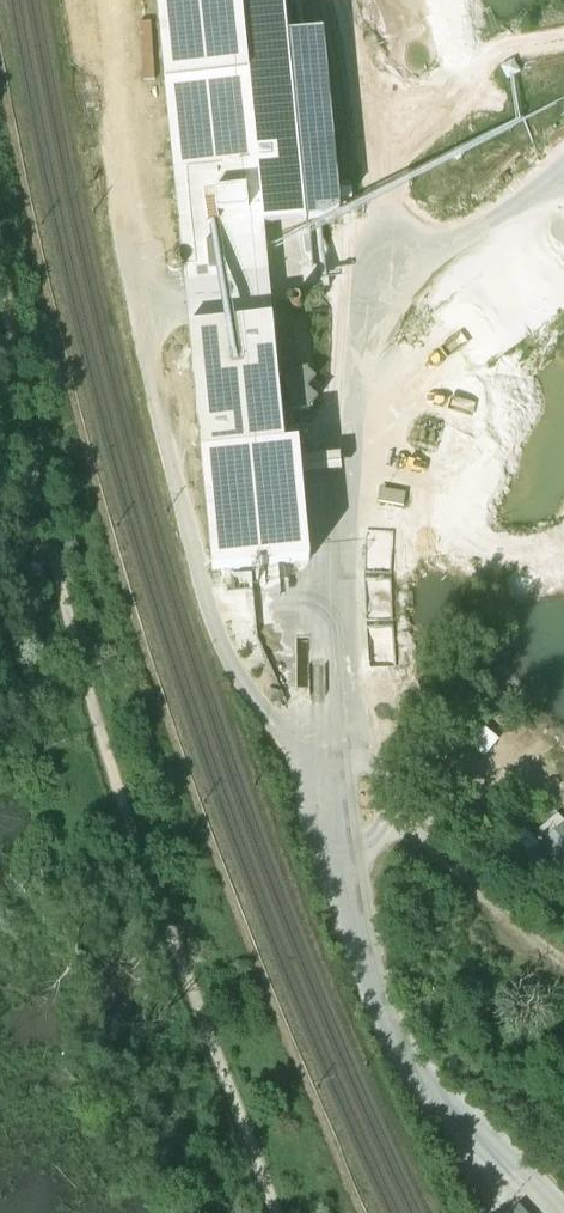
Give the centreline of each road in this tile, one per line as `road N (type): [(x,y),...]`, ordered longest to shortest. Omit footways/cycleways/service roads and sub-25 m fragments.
road 1 (track): [(283,1212),(175,954),(120,777),(0,268)]
road 2 (track): [(342,0),(372,107),(384,250),(428,276)]
road 3 (track): [(563,972),(406,832),(334,798)]

